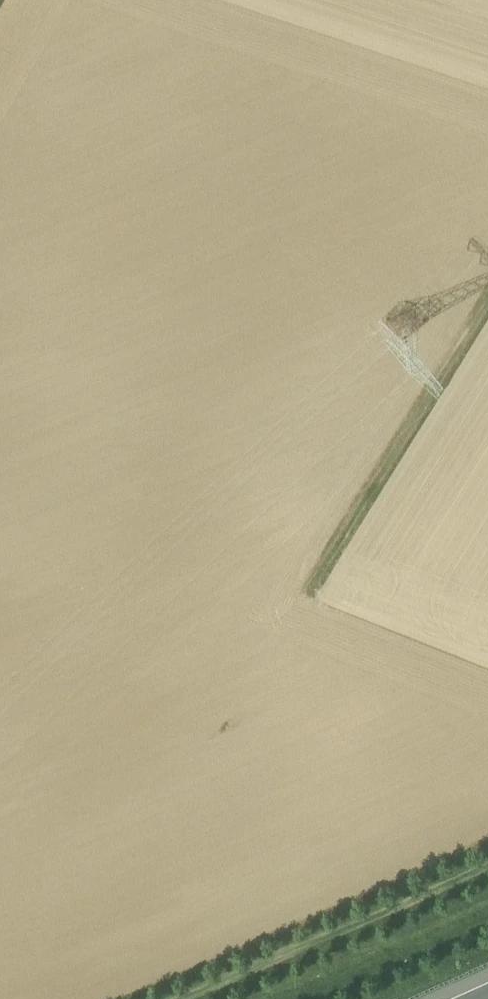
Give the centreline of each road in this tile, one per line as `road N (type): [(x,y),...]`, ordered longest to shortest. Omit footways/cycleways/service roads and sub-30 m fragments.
road 1 (track): [(487,304),(306,590)]

